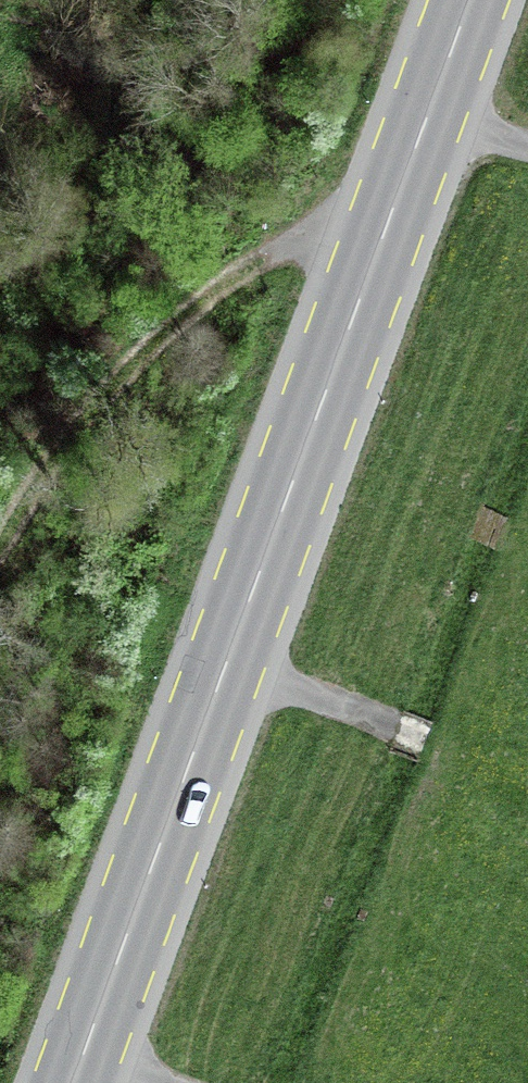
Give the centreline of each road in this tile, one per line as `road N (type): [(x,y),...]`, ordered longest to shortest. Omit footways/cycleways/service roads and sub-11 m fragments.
road 1 (primary): [(81,1082),(471,0)]
road 2 (track): [(392,218),(178,324),(0,550)]
road 3 (track): [(301,473),(509,546)]
road 4 (track): [(230,673),(436,747)]

